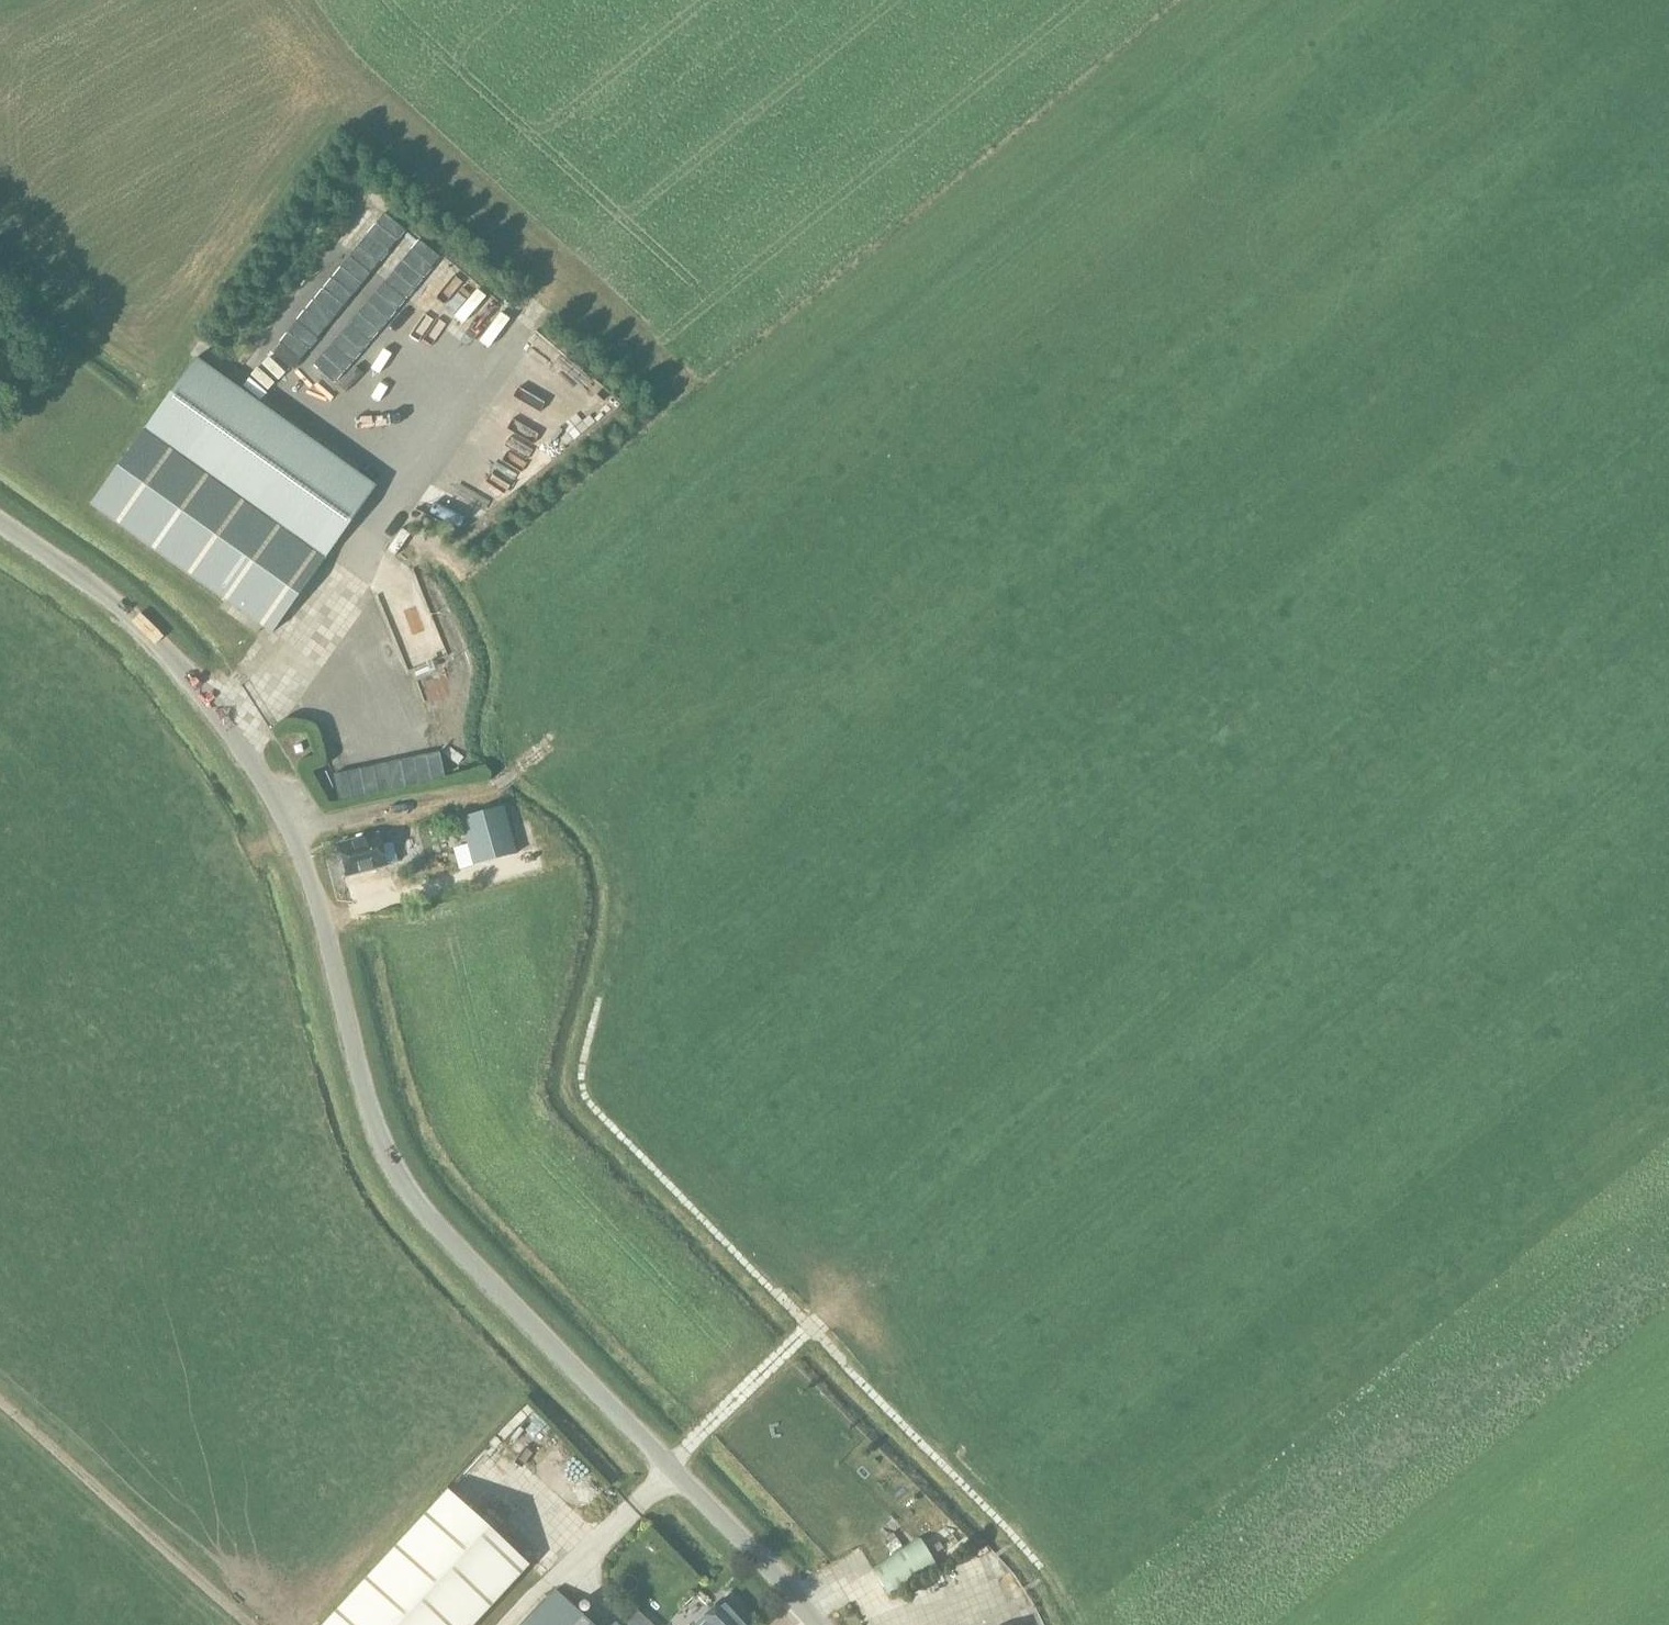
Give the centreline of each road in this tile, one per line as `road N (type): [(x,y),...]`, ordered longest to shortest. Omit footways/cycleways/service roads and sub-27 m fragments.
road 1 (unclassified): [(813,1624),(790,1591),(417,1210),(392,1158),(306,865),(252,765),(198,688),(133,622),(0,520)]
road 2 (track): [(810,1324),(583,1094),(582,1063),(600,995)]
road 3 (track): [(511,1624),(810,1324)]
road 4 (track): [(0,1401),(251,1624)]
road 5 (track): [(810,1324),(1042,1566)]
road 6 (track): [(551,739),(493,787),(289,833)]

